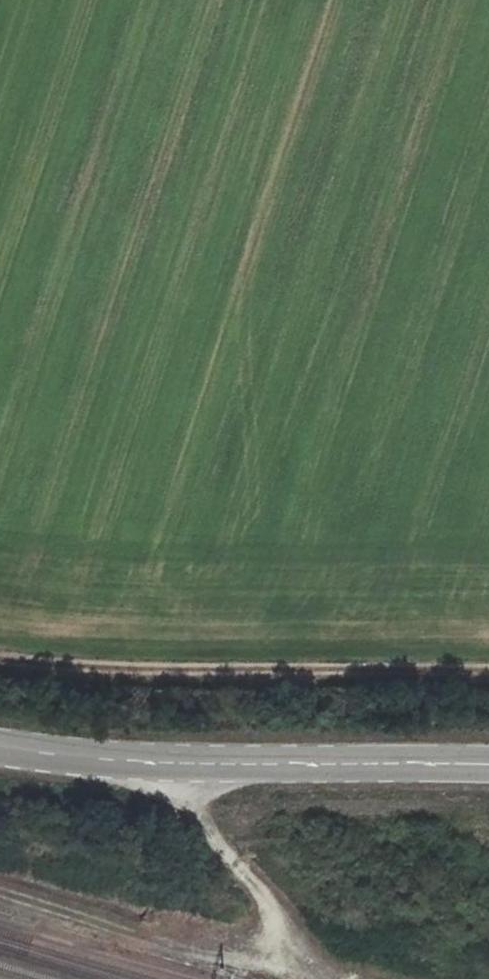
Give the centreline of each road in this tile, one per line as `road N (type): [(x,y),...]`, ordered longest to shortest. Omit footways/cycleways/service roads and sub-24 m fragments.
road 1 (tertiary): [(0,746),(181,763),(488,764)]
road 2 (track): [(488,672),(96,671),(0,659)]

